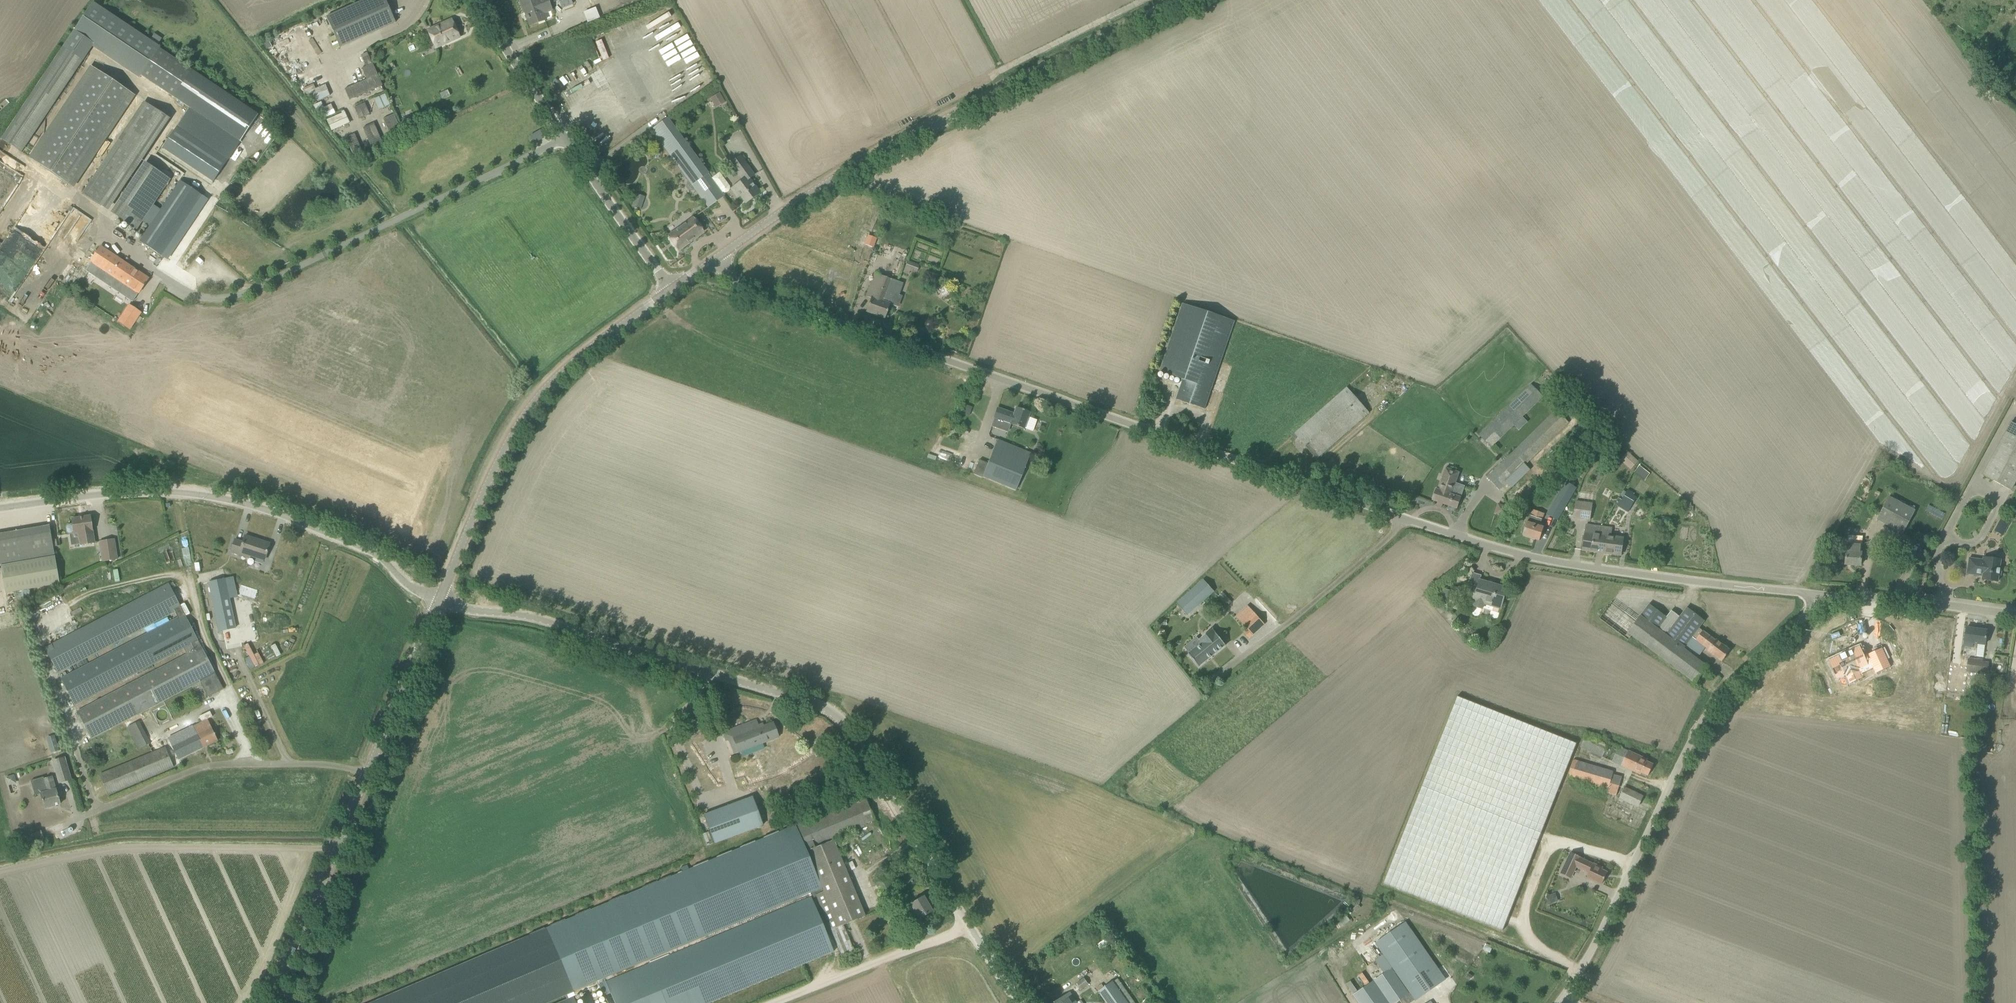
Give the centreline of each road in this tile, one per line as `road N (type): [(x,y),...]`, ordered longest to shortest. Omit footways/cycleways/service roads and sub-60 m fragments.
road 1 (unclassified): [(1829,603),(1492,548),(741,295),(715,259)]
road 2 (tertiary): [(1020,1002),(846,725),(827,710),(526,615),(440,604)]
road 3 (tertiary): [(715,259),(907,127),(1167,0)]
road 4 (unclassified): [(1558,1002),(1597,942),(1702,725),(1829,603)]
road 5 (unclassified): [(0,509),(129,494),(219,497),(359,547),(404,586),(440,604)]
road 6 (unclassified): [(151,271),(198,295),(237,292),(559,136)]
road 7 (tertiary): [(256,1002),(440,604)]
road 8 (tertiary): [(440,604),(514,428),(541,388),(669,288)]
road 9 (track): [(177,493),(192,608),(229,693)]
road 10 (unclassified): [(2015,613),(1880,595),(1829,603)]
road 11 (unclassified): [(669,288),(559,136)]
road 12 (unclassified): [(559,136),(480,0)]
road 13 (track): [(188,576),(67,604)]

